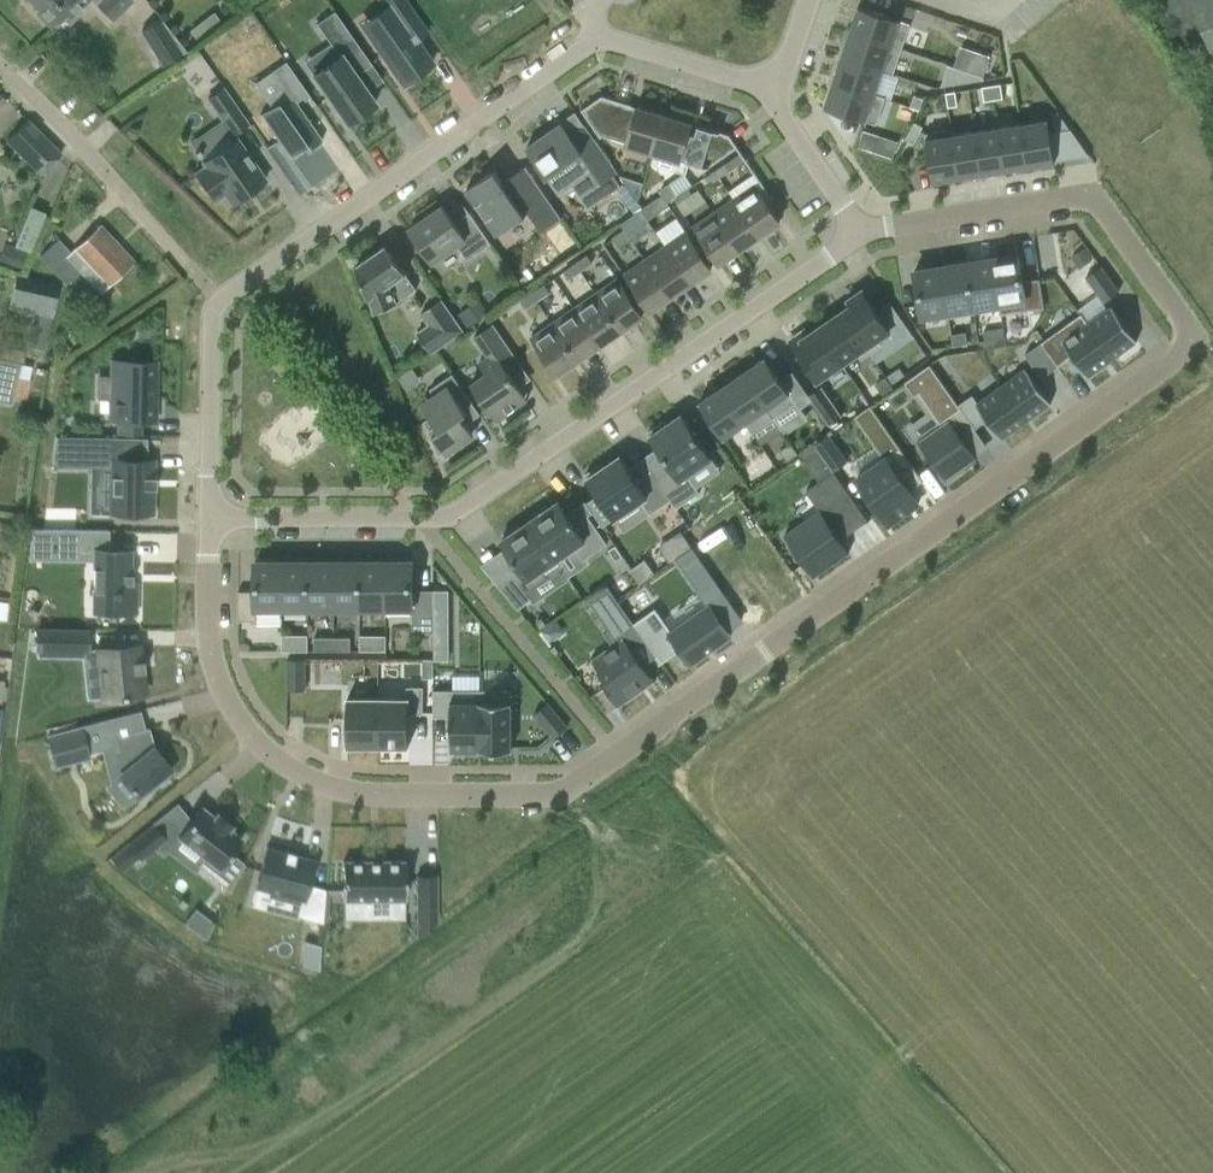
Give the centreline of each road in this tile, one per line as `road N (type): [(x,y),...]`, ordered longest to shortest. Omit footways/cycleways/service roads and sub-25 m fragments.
road 1 (residential): [(212,518),(215,673),(228,706),(270,758),(303,778),(372,795),(564,793),(1200,338)]
road 2 (residential): [(861,233),(444,520),(212,518)]
road 3 (residential): [(212,518),(211,323),(219,303),(601,35)]
road 4 (residential): [(861,233),(1094,195),(1200,338)]
road 5 (residential): [(601,35),(773,93)]
road 6 (residential): [(773,93),(861,233)]

